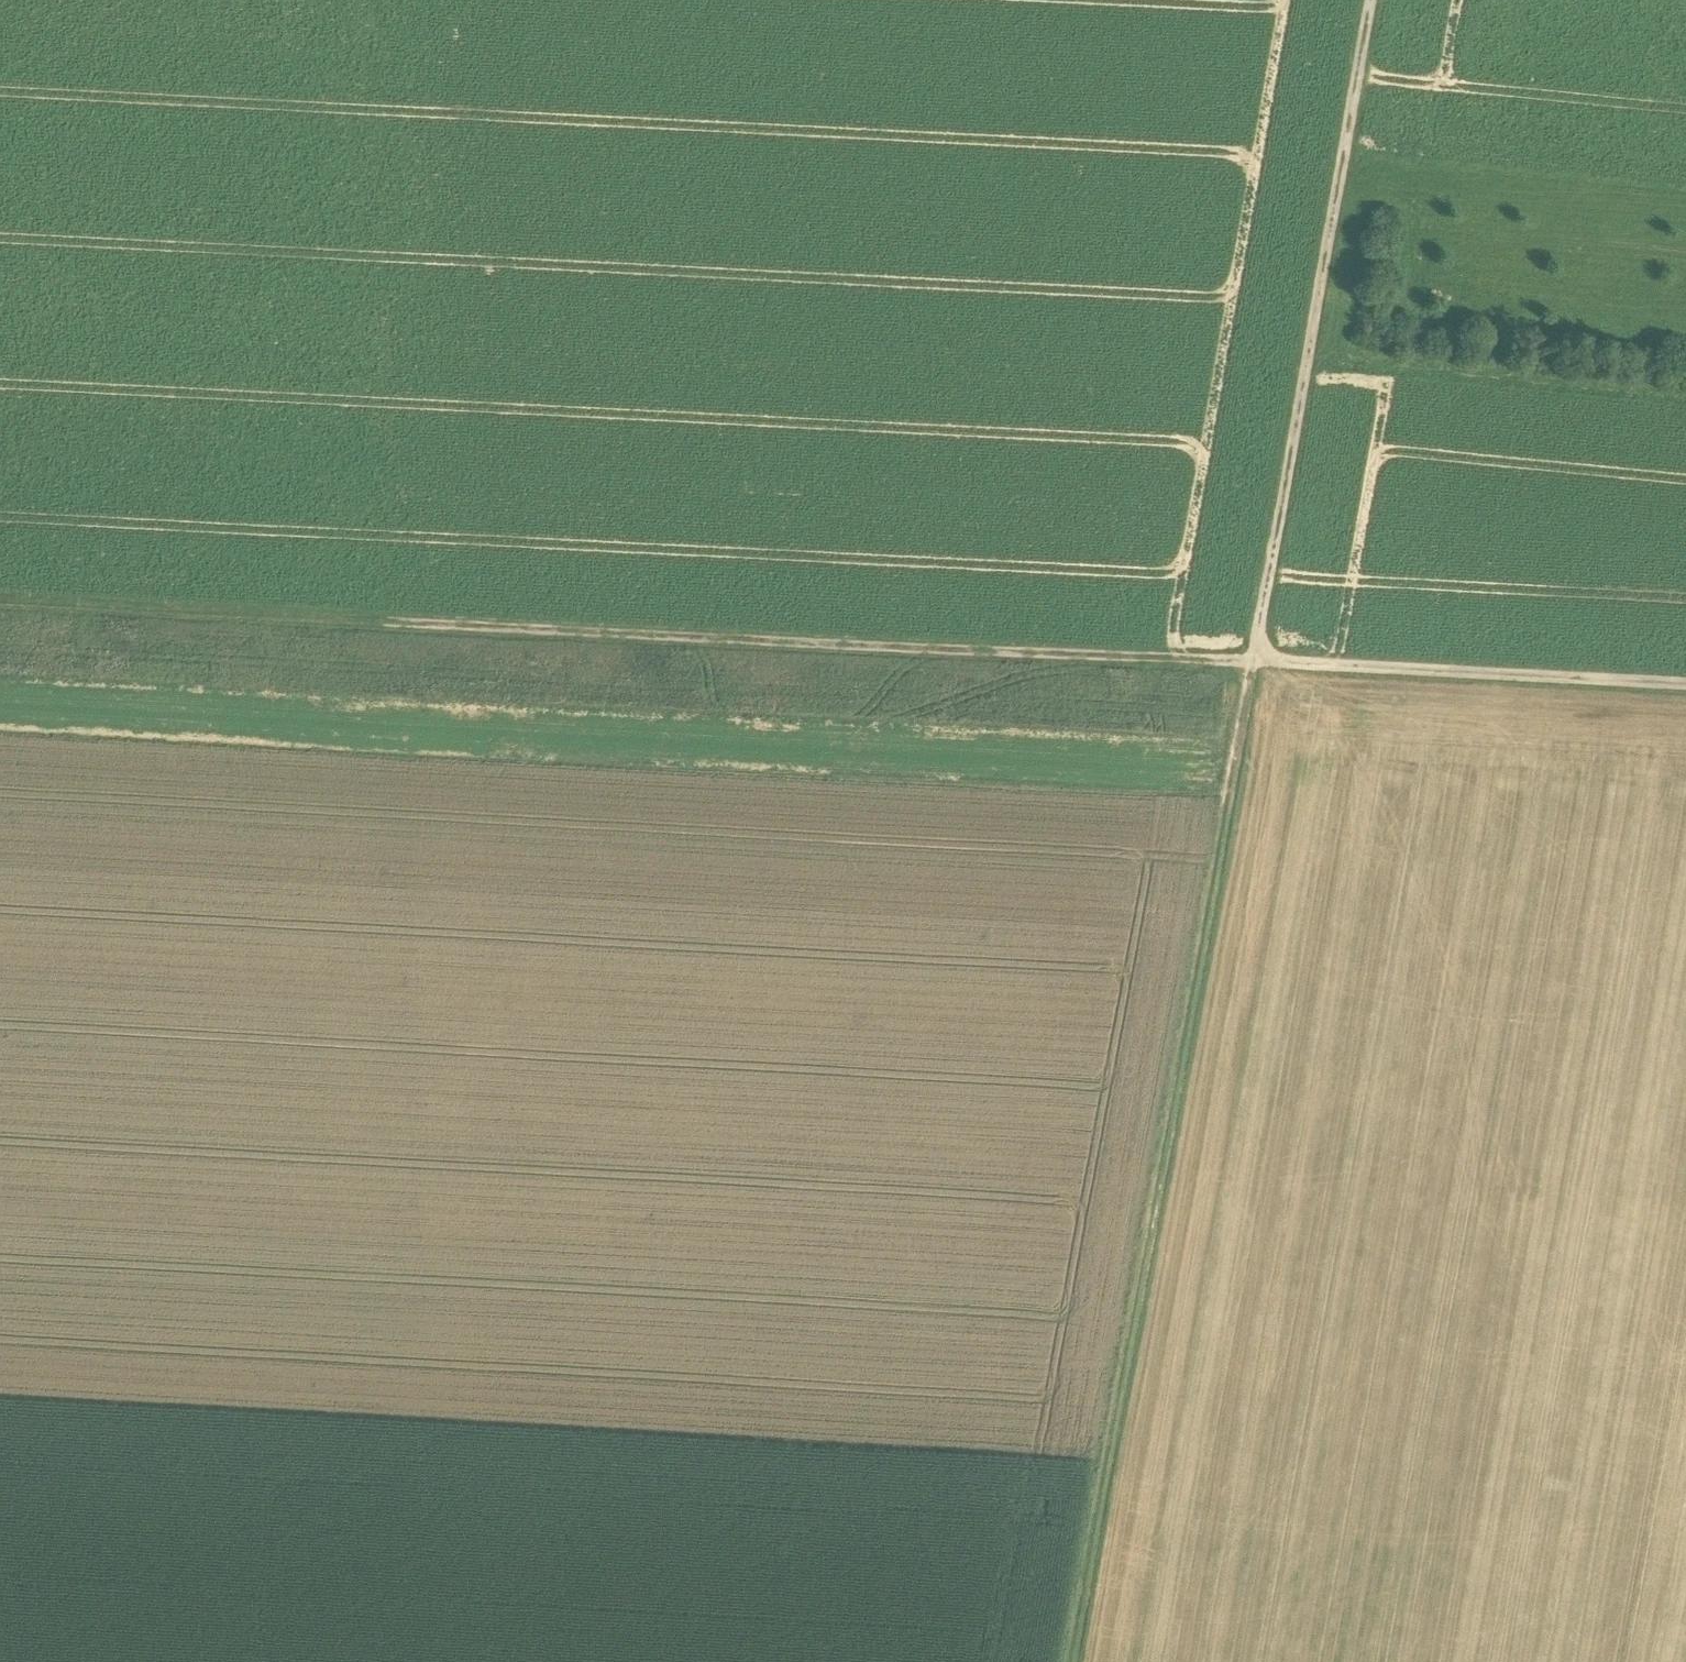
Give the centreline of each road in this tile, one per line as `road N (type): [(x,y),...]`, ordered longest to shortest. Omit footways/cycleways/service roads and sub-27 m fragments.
road 1 (track): [(1253,665),(893,661),(0,615)]
road 2 (track): [(1067,1661),(1253,665)]
road 3 (track): [(1253,665),(1369,0)]
road 4 (track): [(1685,688),(1253,665)]

